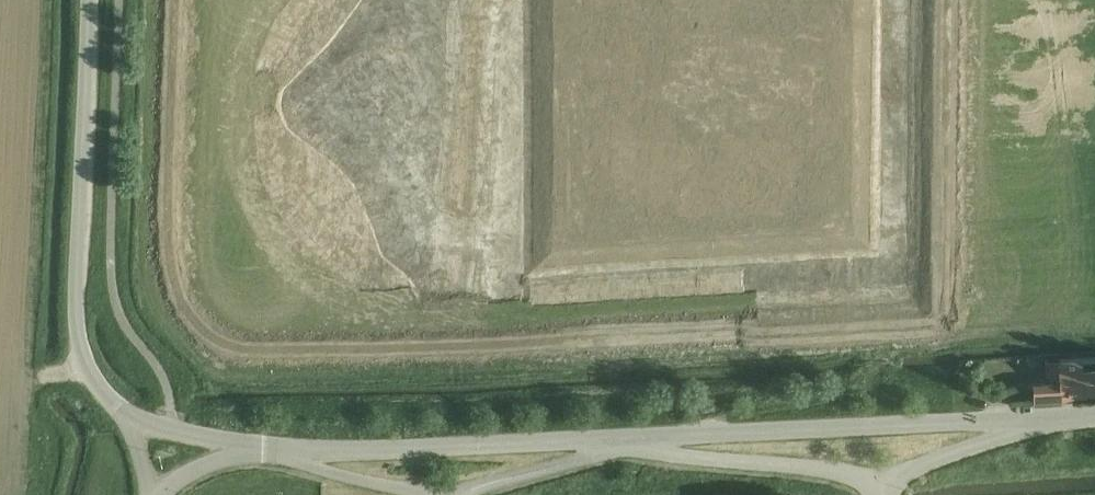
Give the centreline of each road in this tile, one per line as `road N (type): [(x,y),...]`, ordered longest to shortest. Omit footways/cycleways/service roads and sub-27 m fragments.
road 1 (unclassified): [(127,416),(88,368),(75,309),(88,0)]
road 2 (unclassified): [(627,439),(1048,416)]
road 3 (unclassified): [(262,448),(627,439)]
road 4 (unclassified): [(627,439),(685,456),(882,478)]
road 5 (unclassified): [(882,478),(1048,416)]
road 6 (unclassified): [(262,448),(127,416)]

